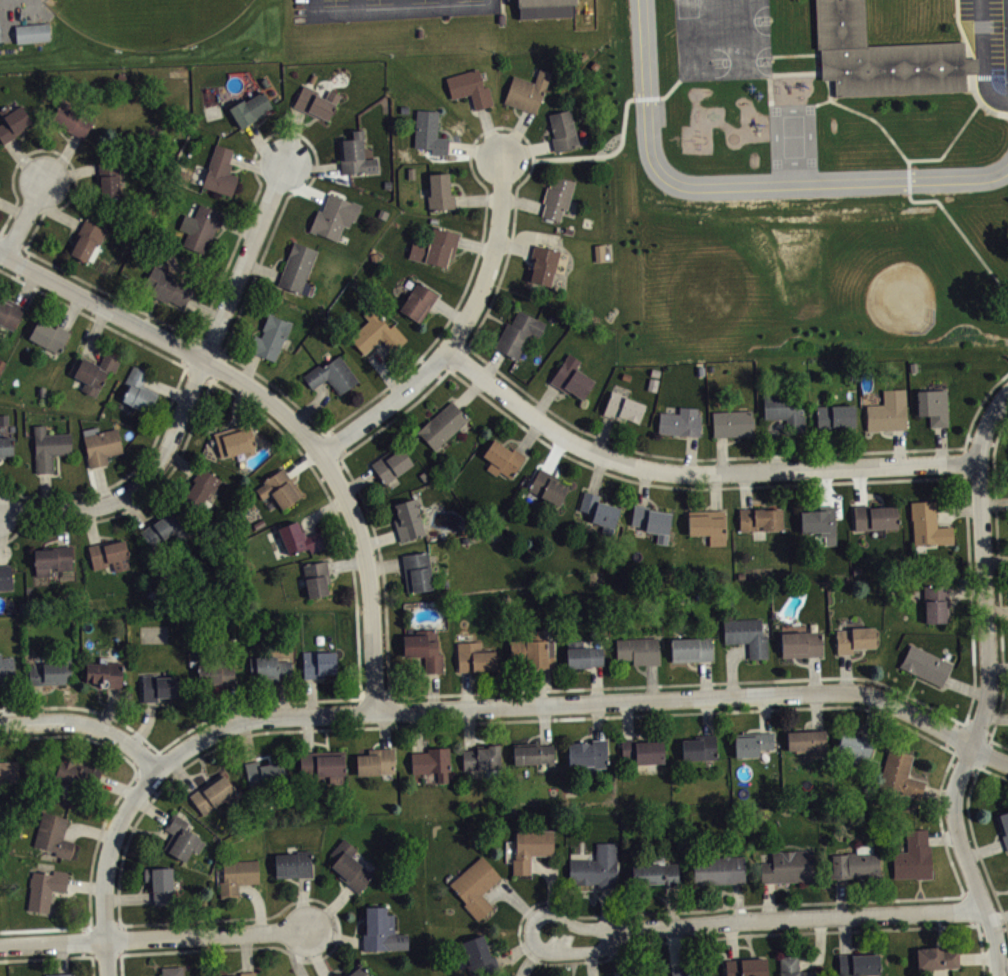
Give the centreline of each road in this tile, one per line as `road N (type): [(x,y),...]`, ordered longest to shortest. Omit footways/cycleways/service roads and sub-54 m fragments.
road 1 (residential): [(157,772),(247,720),(851,697),(879,700),(1007,767)]
road 2 (residential): [(1001,975),(958,798),(992,666),(979,466),(1002,406)]
road 3 (residential): [(449,355),(557,436),(625,467),(692,479),(979,466)]
road 4 (residential): [(0,519),(84,515),(136,495),(169,456),(288,167)]
road 5 (residential): [(550,943),(741,924),(984,914)]
road 6 (residential): [(380,716),(375,593),(356,513),(322,458),(270,400),(207,364)]
road 7 (residential): [(322,458),(409,396),(449,355),(485,293),(501,236),(502,161)]
road 8 (residential): [(0,950),(307,929)]
road 9 (residential): [(0,254),(207,364)]
road 10 (residential): [(109,975),(108,882),(123,822),(157,772)]
road 11 (residential): [(0,728),(72,723),(119,740),(157,772)]

